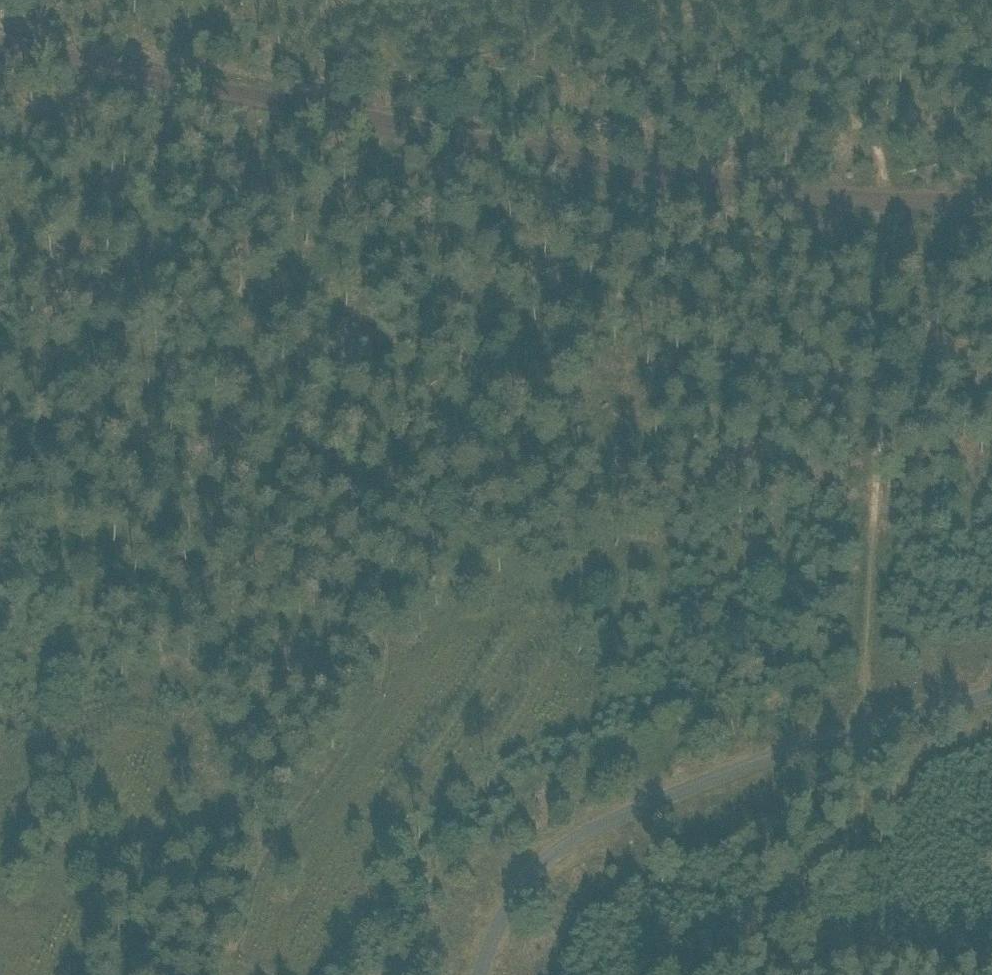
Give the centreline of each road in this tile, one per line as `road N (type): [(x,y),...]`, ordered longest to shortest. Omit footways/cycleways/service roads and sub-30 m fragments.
road 1 (track): [(762,0),(817,61),(845,113),(880,147),(886,202),(854,974)]
road 2 (track): [(991,201),(804,199),(0,48)]

